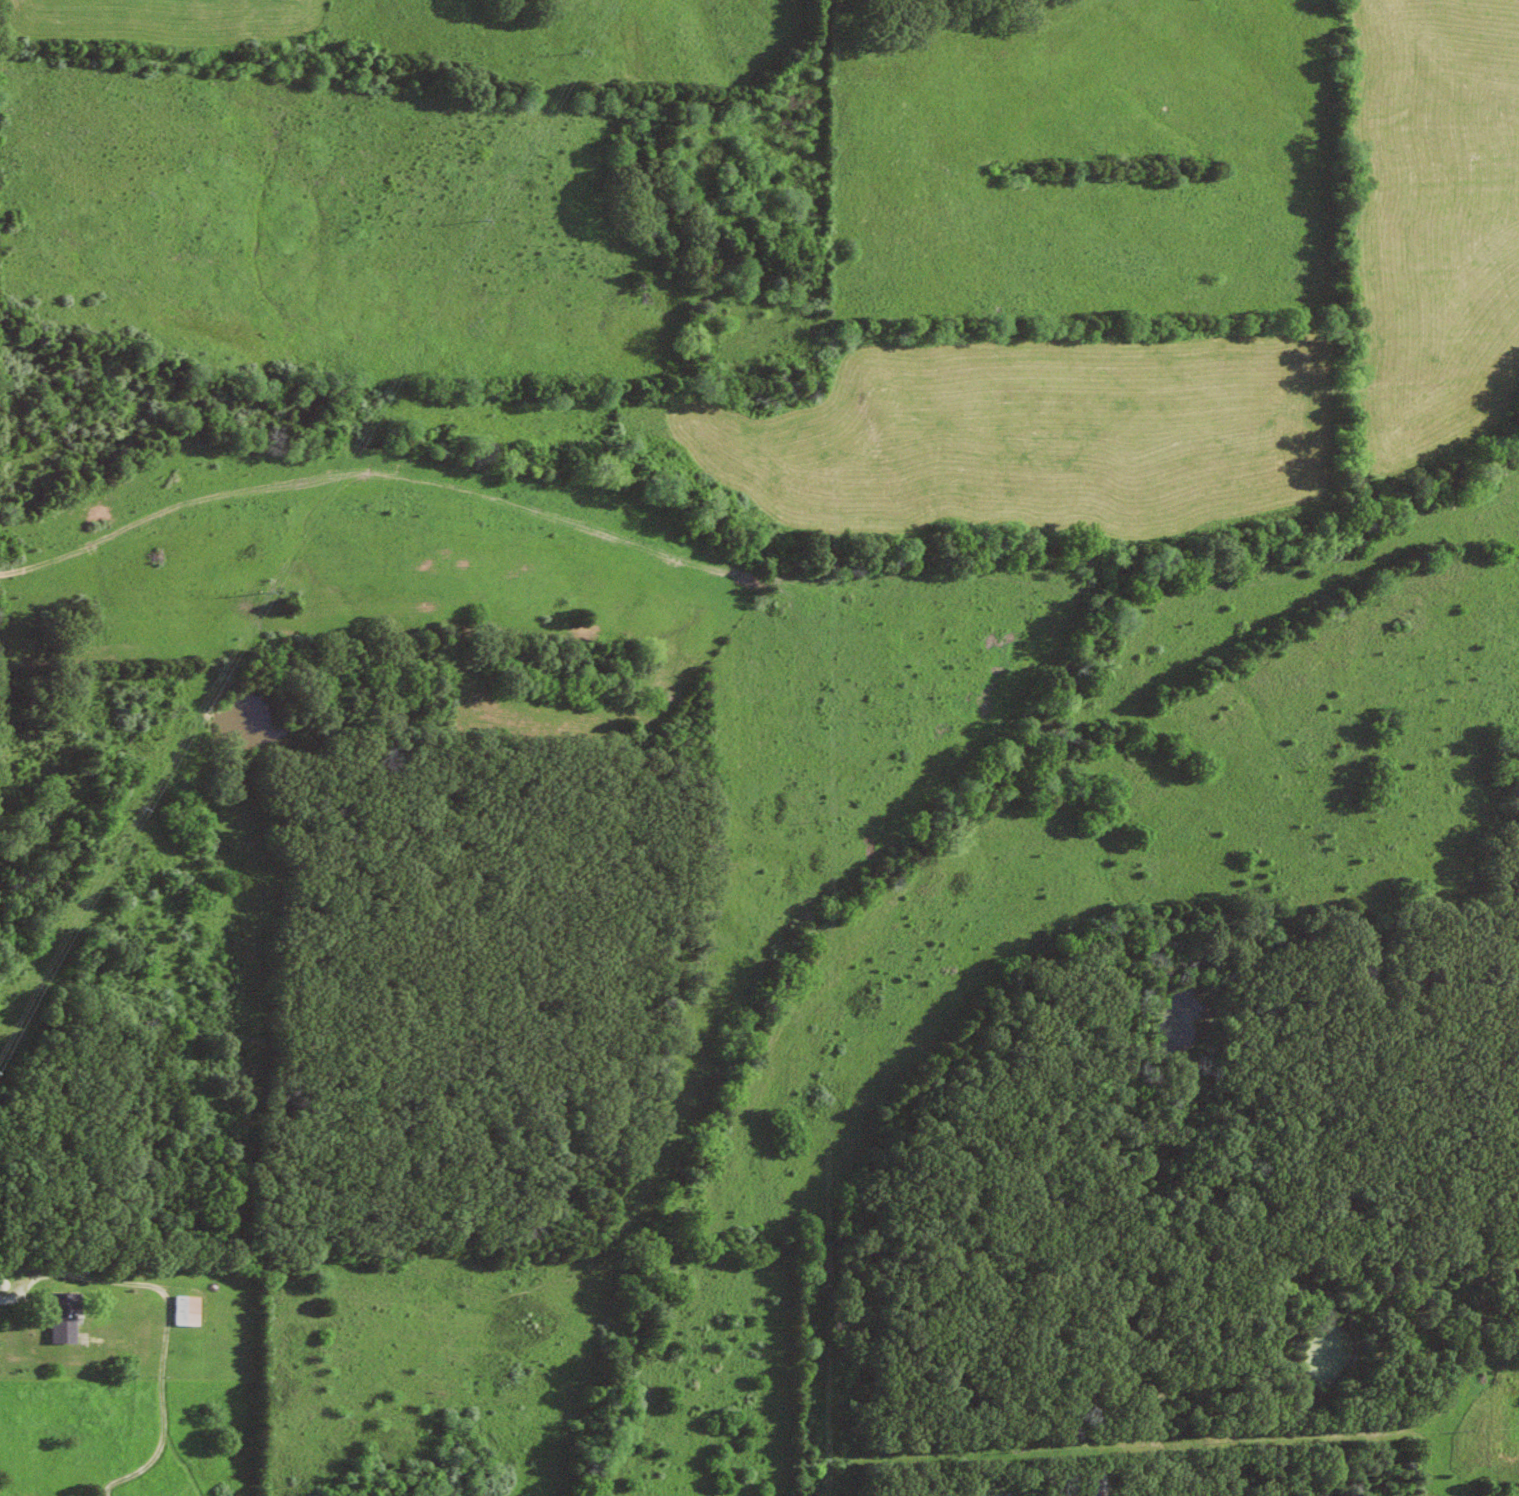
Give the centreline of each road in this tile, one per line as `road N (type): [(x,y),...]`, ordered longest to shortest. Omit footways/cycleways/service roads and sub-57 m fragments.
road 1 (residential): [(0,1303),(23,1303),(30,1284),(172,1289)]

